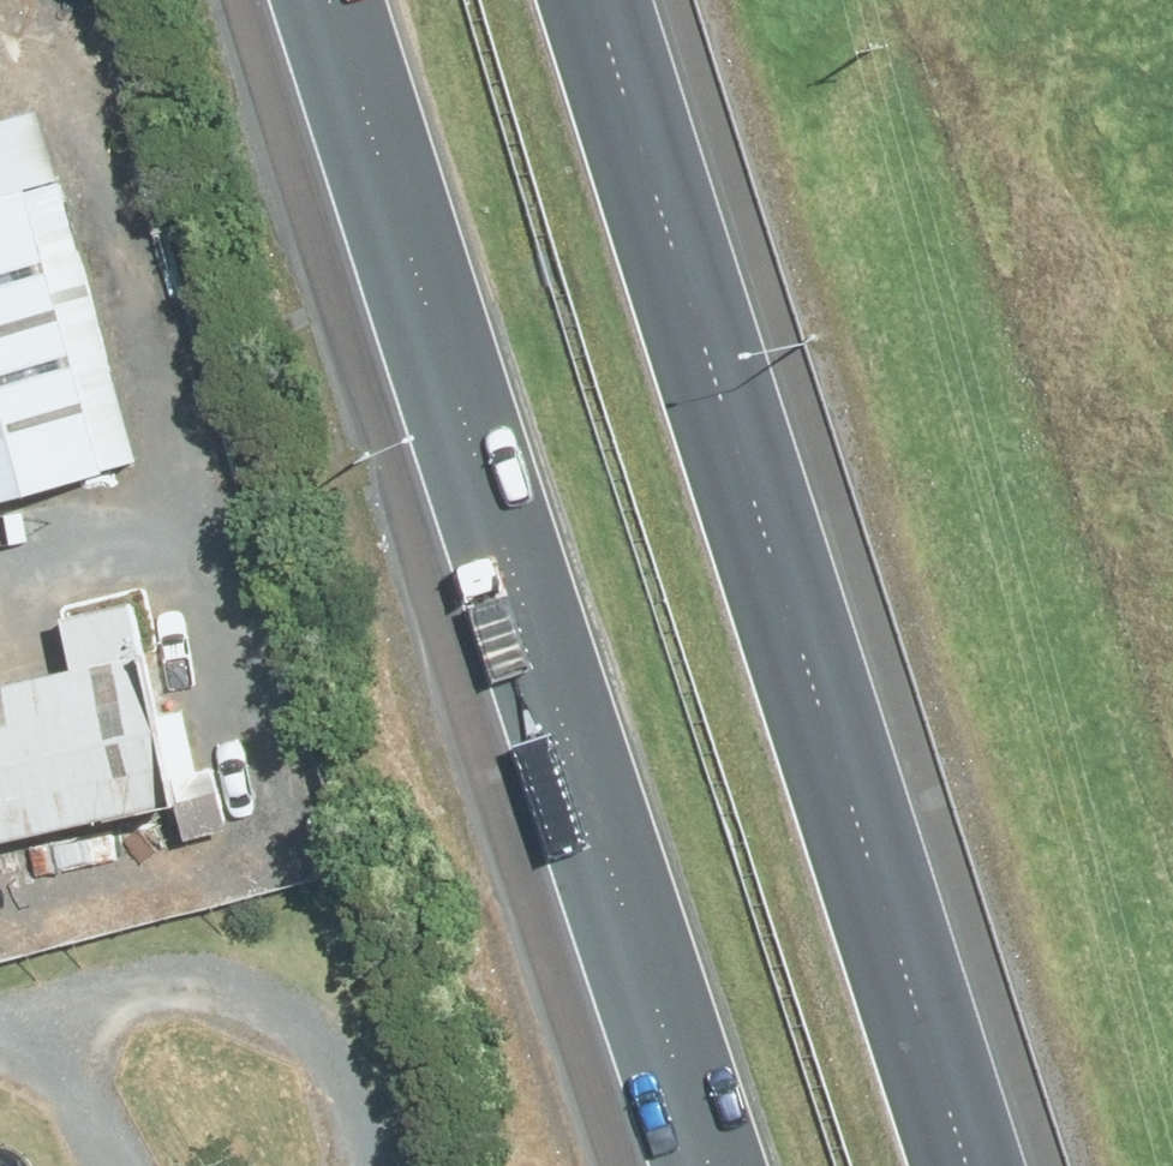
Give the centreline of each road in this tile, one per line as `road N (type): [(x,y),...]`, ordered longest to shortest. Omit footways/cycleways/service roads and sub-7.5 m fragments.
road 1 (motorway): [(707,1165),(603,862),(337,0)]
road 2 (motorway): [(595,0),(841,815),(962,1165)]
road 3 (motorway): [(463,0),(555,398),(811,1165)]
road 4 (motorway): [(500,1165),(331,688),(162,0)]

